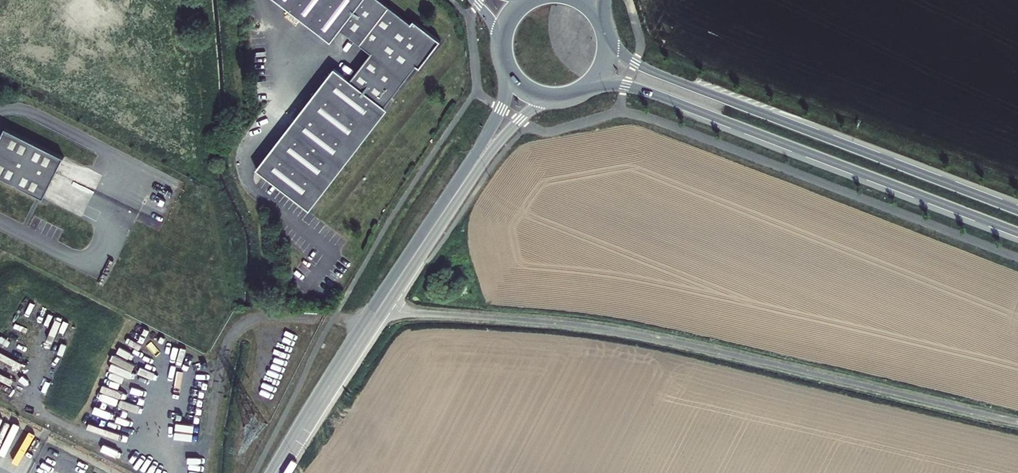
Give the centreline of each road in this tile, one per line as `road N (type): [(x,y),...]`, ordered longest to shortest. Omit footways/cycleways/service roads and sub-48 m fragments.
road 1 (unclassified): [(379,310),(649,337),(1017,424)]
road 2 (primary): [(578,93),(635,88),(1017,232)]
road 3 (primary): [(1017,210),(659,75),(607,38)]
road 4 (unclassified): [(505,65),(497,115),(416,254)]
road 5 (unclassified): [(416,254),(502,138),(554,99)]
road 6 (unclassified): [(276,472),(379,310)]

